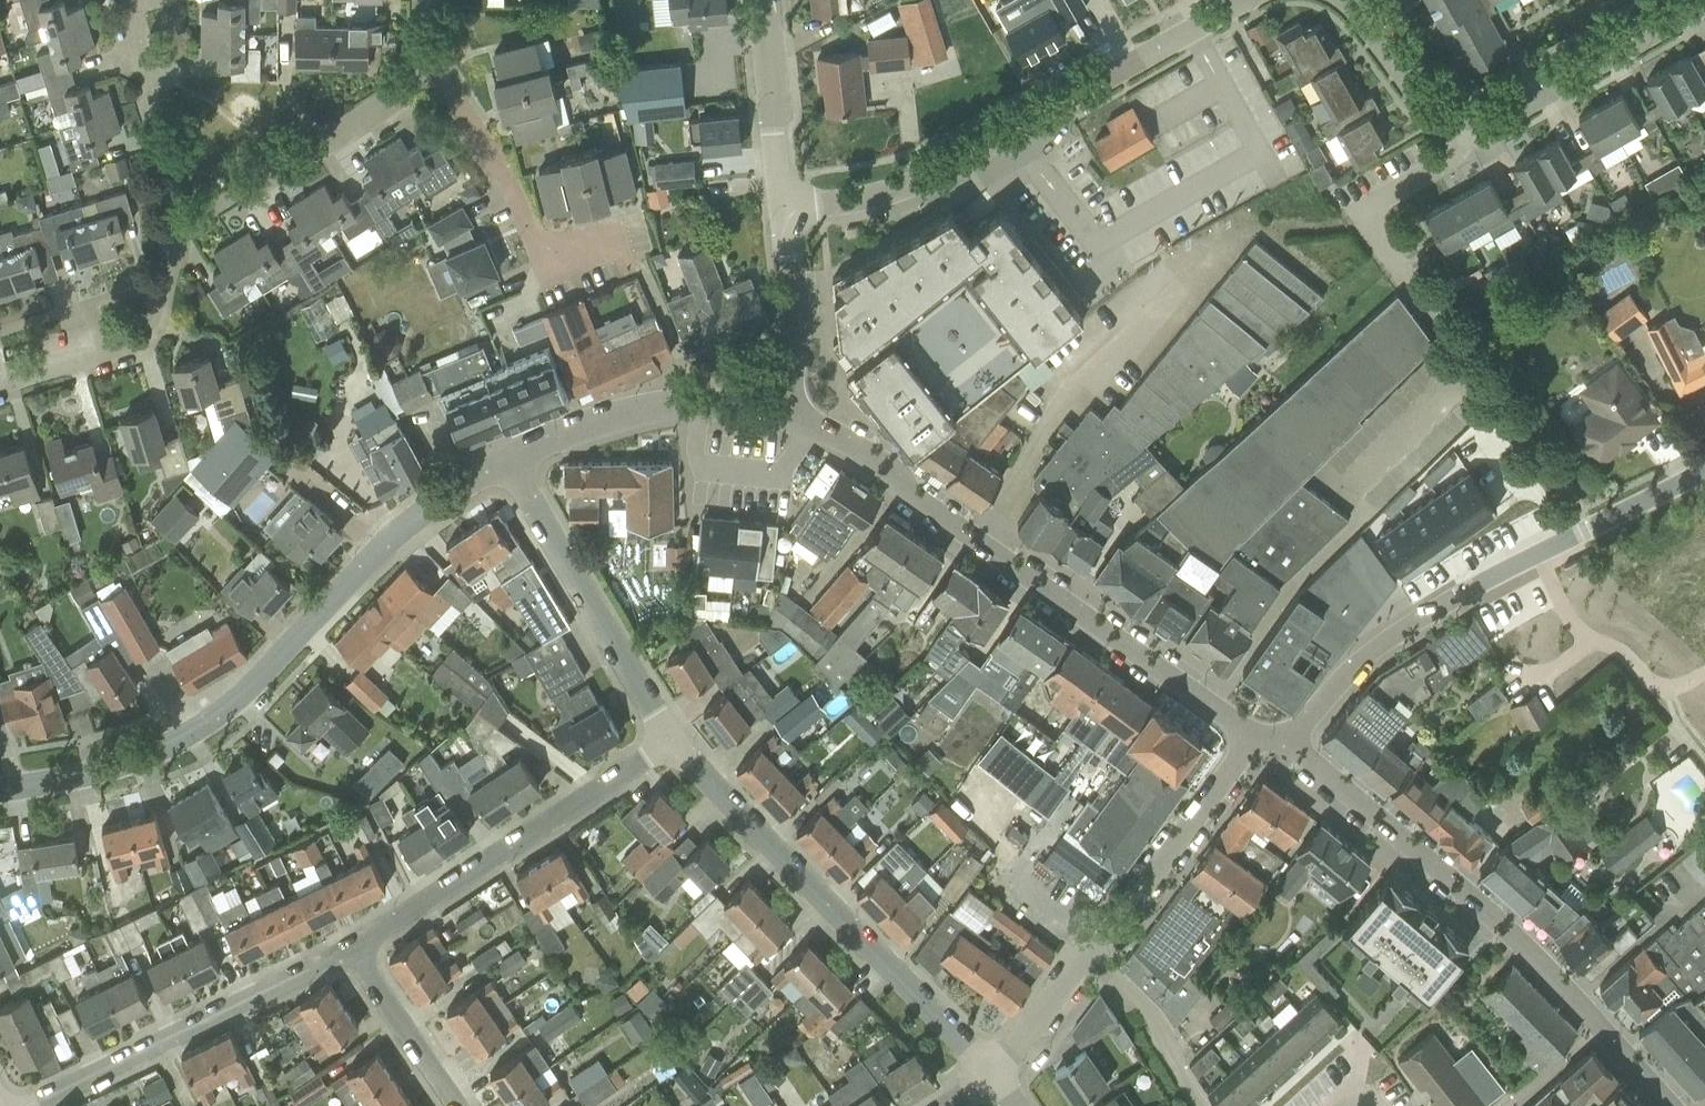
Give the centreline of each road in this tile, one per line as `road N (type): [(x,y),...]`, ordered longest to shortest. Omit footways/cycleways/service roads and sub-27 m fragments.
road 1 (tertiary): [(0,793),(127,765),(186,737),(239,700),(416,515),(507,459)]
road 2 (tertiary): [(1253,732),(906,490),(884,463),(782,415)]
road 3 (residential): [(1253,0),(923,185),(873,204),(785,211)]
road 4 (residential): [(1287,743),(1350,674),(1438,609),(1704,472)]
road 5 (residential): [(991,1077),(670,742)]
road 6 (residential): [(1704,5),(1504,116),(1468,124),(1434,114),(1354,12),(1332,0)]
road 7 (tertiary): [(1605,1029),(1523,942),(1287,743)]
road 8 (residential): [(351,949),(670,742)]
road 9 (residential): [(34,1105),(351,949)]
road 10 (residential): [(670,742),(507,459)]
road 11 (residential): [(629,245),(563,265),(538,256),(475,128),(419,66)]
road 12 (residential): [(184,225),(398,91),(419,66)]
road 13 (tertiary): [(507,459),(559,433),(647,411),(724,405),(782,415)]
road 14 (residential): [(1090,955),(1253,732)]
road 15 (residential): [(0,383),(148,340),(184,225)]
road 16 (residential): [(184,225),(116,0)]
road 17 (tertiary): [(785,211),(764,0)]
road 18 (tertiary): [(782,415),(797,315),(785,211)]
road 19 (residential): [(1201,1105),(1152,1011),(1090,955)]
road 20 (residential): [(456,1105),(351,949)]
road 21 (residential): [(991,1077),(1090,955)]

